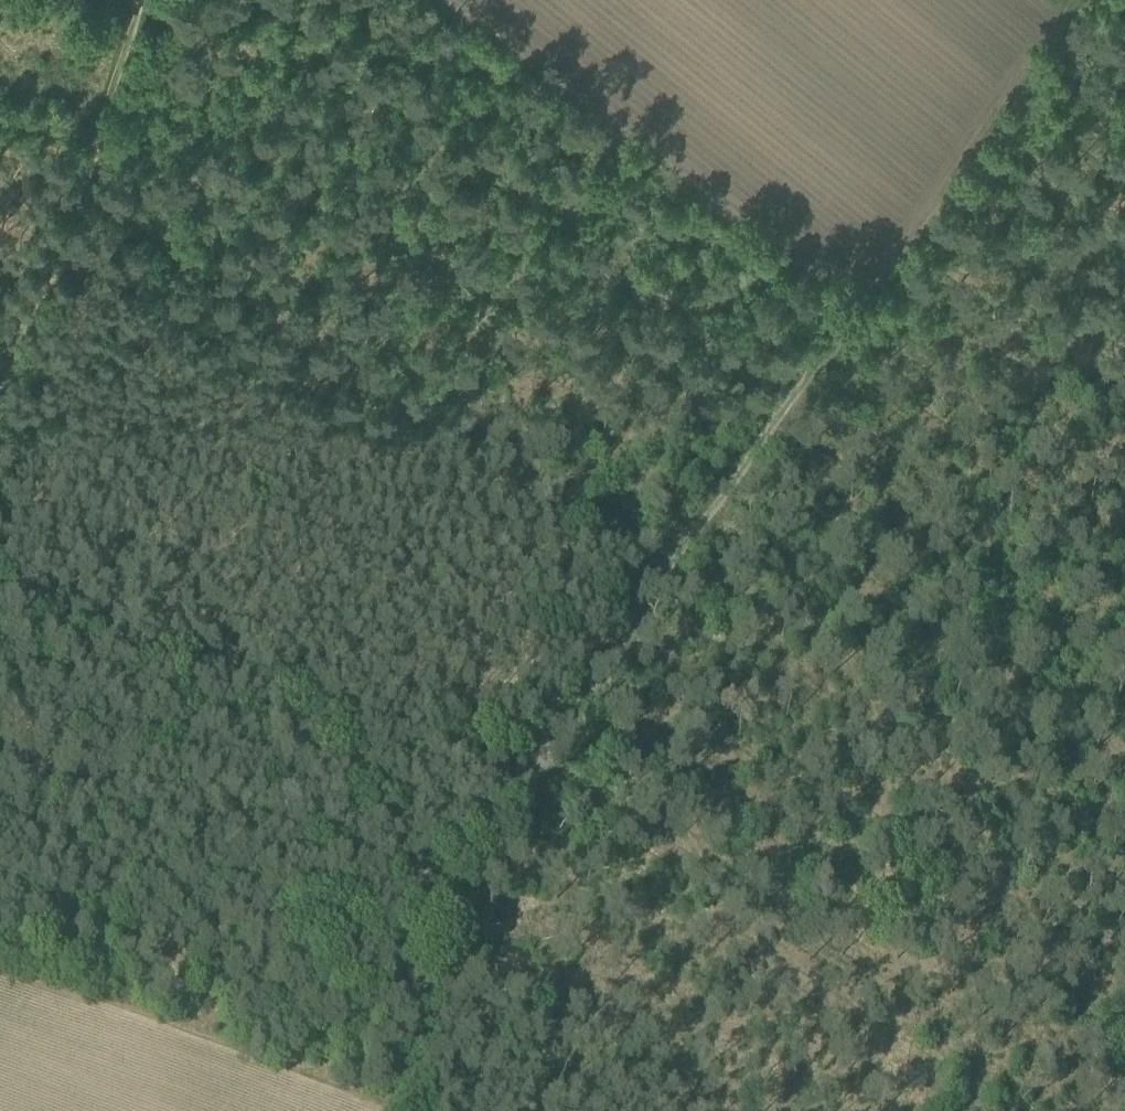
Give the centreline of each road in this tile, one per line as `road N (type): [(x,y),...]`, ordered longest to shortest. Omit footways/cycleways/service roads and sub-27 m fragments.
road 1 (track): [(670,564),(1065,0)]
road 2 (track): [(405,1110),(526,797),(587,685),(670,564)]
road 3 (track): [(147,4),(51,253)]
road 4 (track): [(51,253),(0,395)]

